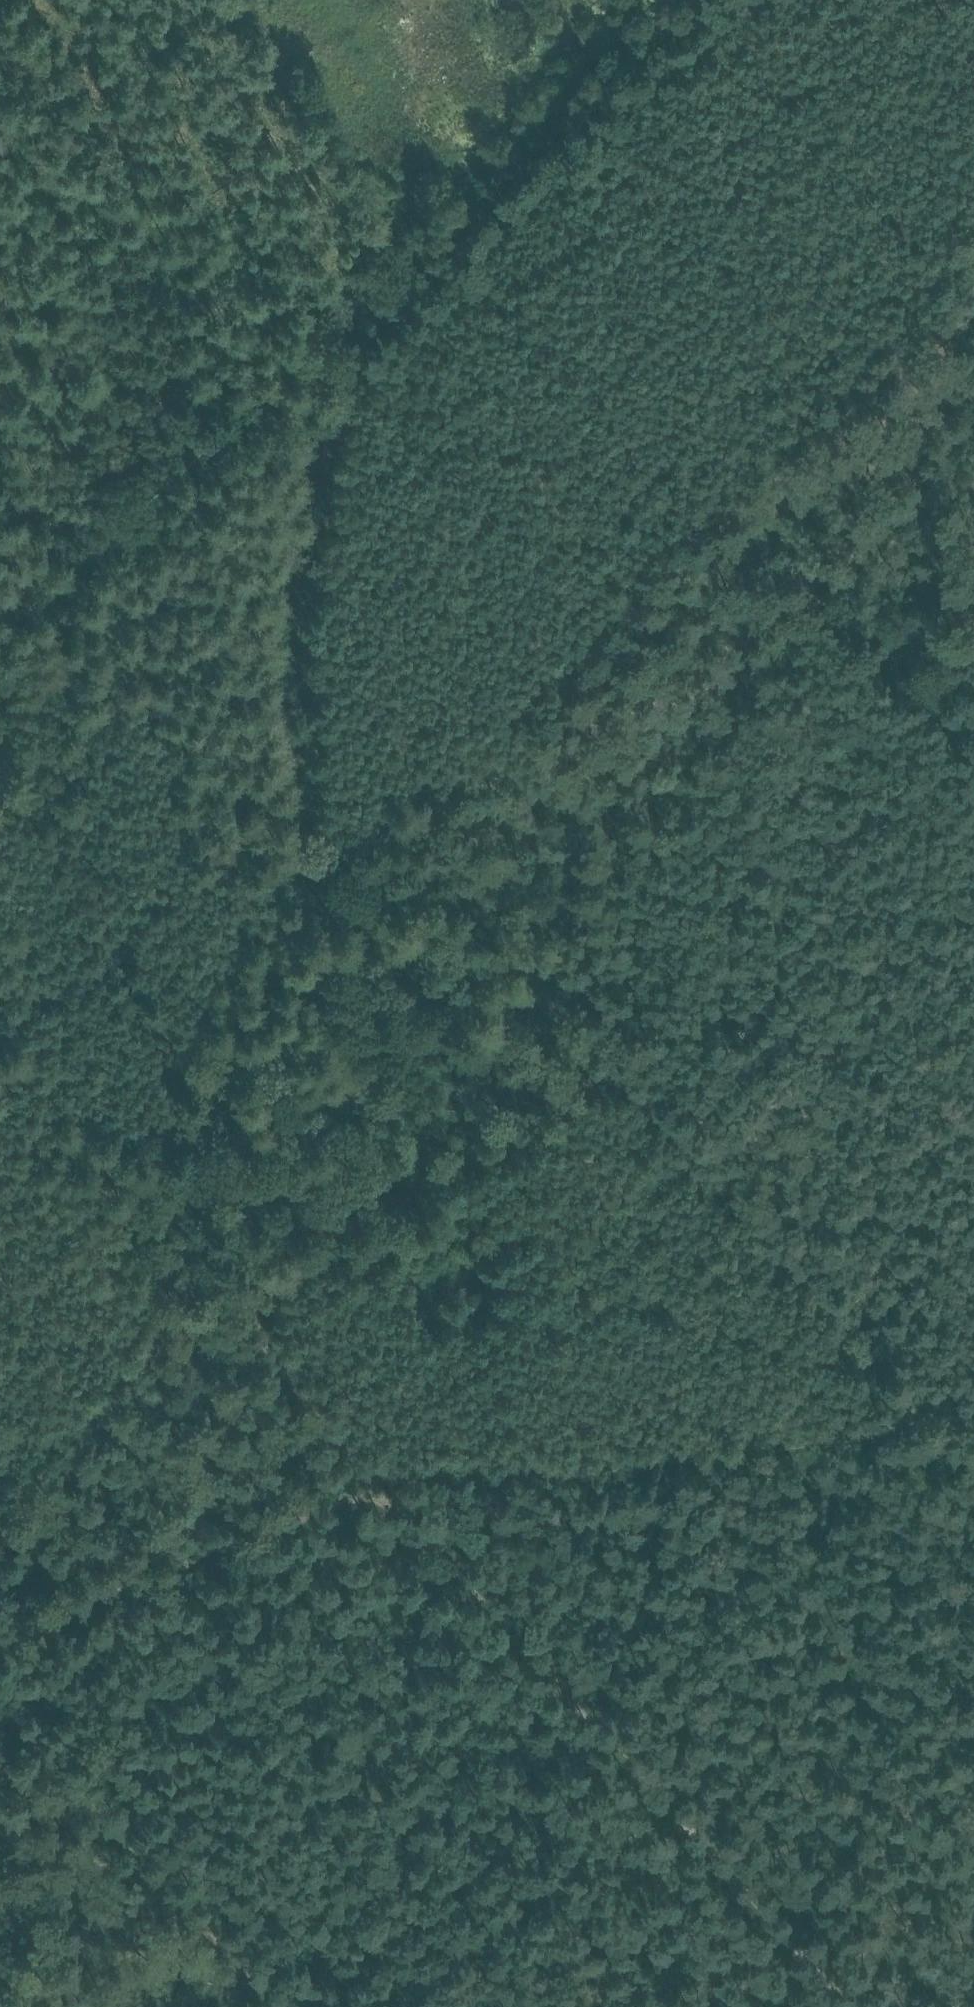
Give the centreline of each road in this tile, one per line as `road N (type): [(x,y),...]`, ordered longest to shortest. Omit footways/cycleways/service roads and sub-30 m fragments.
road 1 (track): [(0,617),(147,502),(704,0)]

